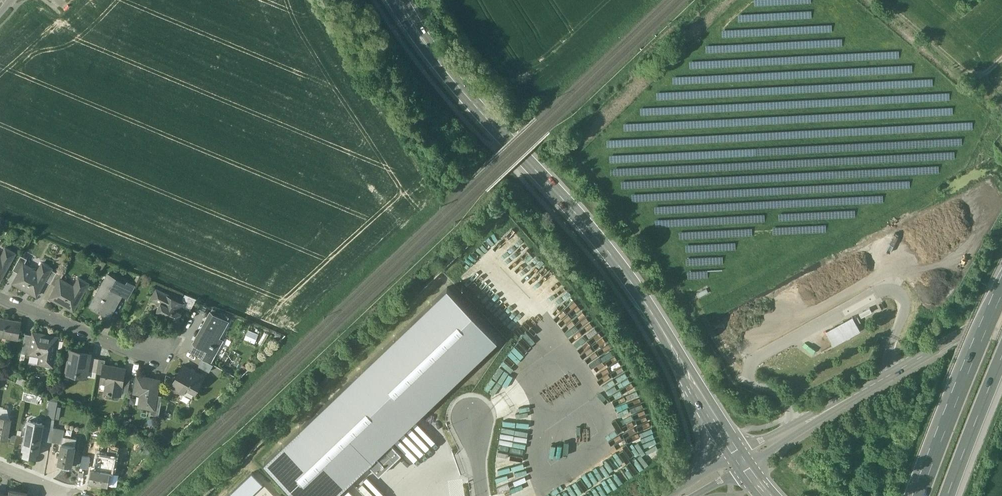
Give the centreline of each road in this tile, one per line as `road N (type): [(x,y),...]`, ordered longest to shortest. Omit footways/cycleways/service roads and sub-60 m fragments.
road 1 (secondary): [(397,0),(423,46),(617,267),(698,399)]
road 2 (residential): [(169,216),(249,249),(269,245),(337,175),(333,151),(285,82),(205,137)]
road 3 (unclassified): [(740,463),(1001,313)]
road 4 (motorway): [(1001,291),(922,495)]
road 5 (residential): [(0,299),(150,359)]
road 6 (track): [(1001,104),(882,0)]
road 7 (motorway): [(946,495),(1001,351)]
road 8 (residential): [(58,199),(68,172),(169,216)]

